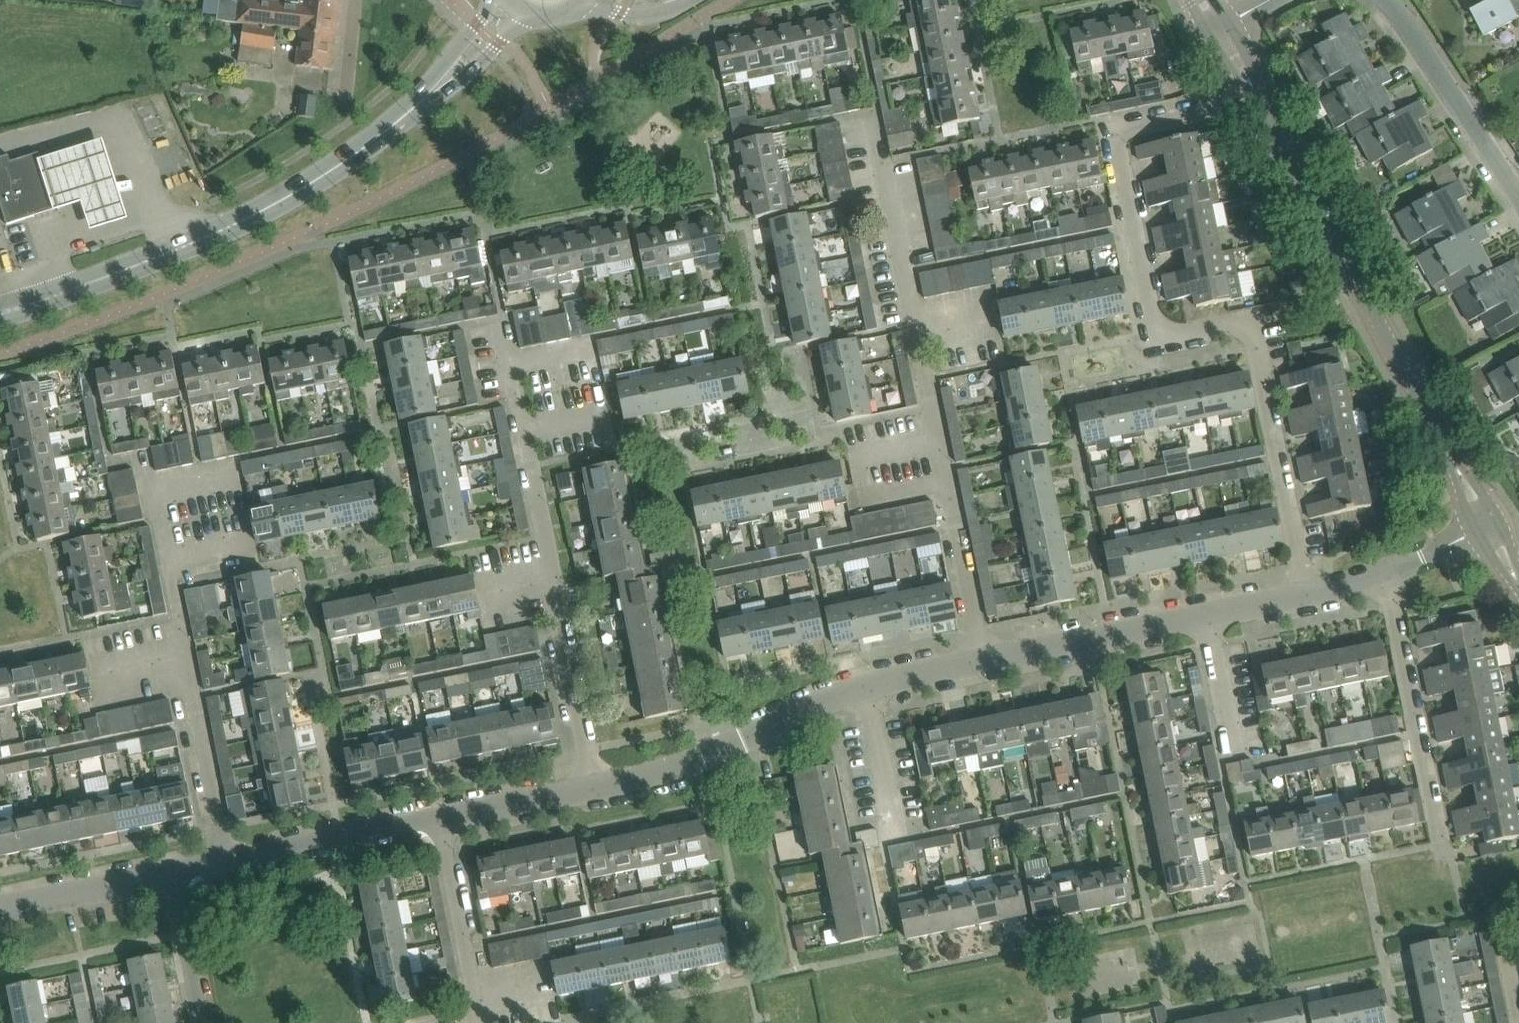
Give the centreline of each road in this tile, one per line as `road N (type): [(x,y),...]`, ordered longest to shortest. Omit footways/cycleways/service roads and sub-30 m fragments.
road 1 (residential): [(1251,86),(1230,103),(1133,126),(1117,145),(1157,329),(1179,335),(1238,325),(1251,334),(1306,595)]
road 2 (tertiary): [(1489,522),(1251,86)]
road 3 (residential): [(595,788),(499,323)]
road 4 (secondary): [(20,306),(198,241),(273,204),(391,127)]
road 5 (residential): [(595,788),(707,756),(867,687)]
road 6 (residential): [(170,874),(440,818)]
road 7 (residential): [(1441,841),(1380,574)]
road 8 (residential): [(1385,0),(1518,198)]
road 9 (residential): [(984,661),(1206,615)]
road 10 (residential): [(917,339),(872,120)]
road 11 (residential): [(984,661),(947,483)]
road 12 (secondary): [(391,127),(475,71),(533,16)]
road 13 (residential): [(476,995),(440,818)]
road 14 (residential): [(0,909),(170,874)]
road 15 (secondary): [(493,0),(391,127)]
road 16 (residential): [(440,818),(595,788)]
road 17 (residential): [(170,874),(201,1022)]
road 18 (residential): [(896,831),(867,687)]
road 19 (residential): [(1234,755),(1206,615)]
road 20 (residential): [(1380,574),(1489,522)]

